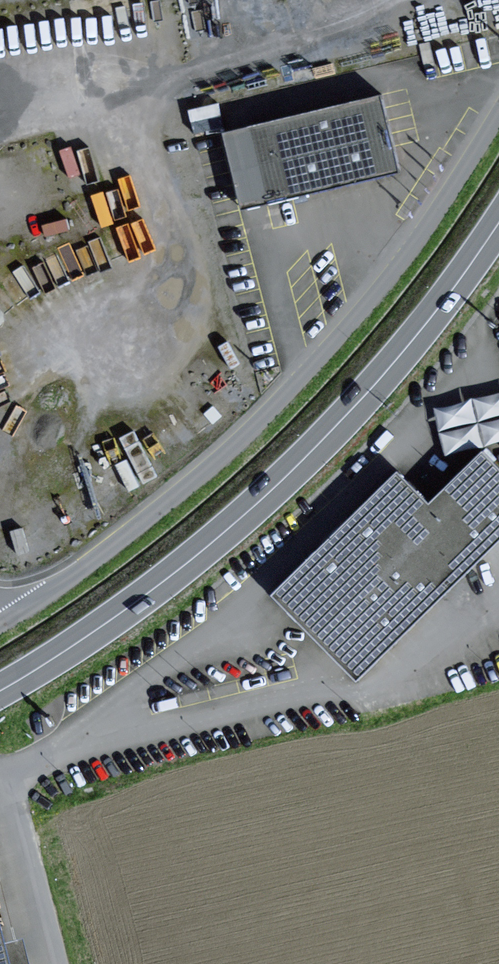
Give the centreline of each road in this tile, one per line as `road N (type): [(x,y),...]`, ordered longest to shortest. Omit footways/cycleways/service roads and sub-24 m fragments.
road 1 (unclassified): [(13,616),(218,463),(299,379),(415,245),(498,111)]
road 2 (secondary): [(498,223),(374,385),(255,506),(127,609),(0,690)]
road 3 (unclassified): [(0,791),(55,963)]

